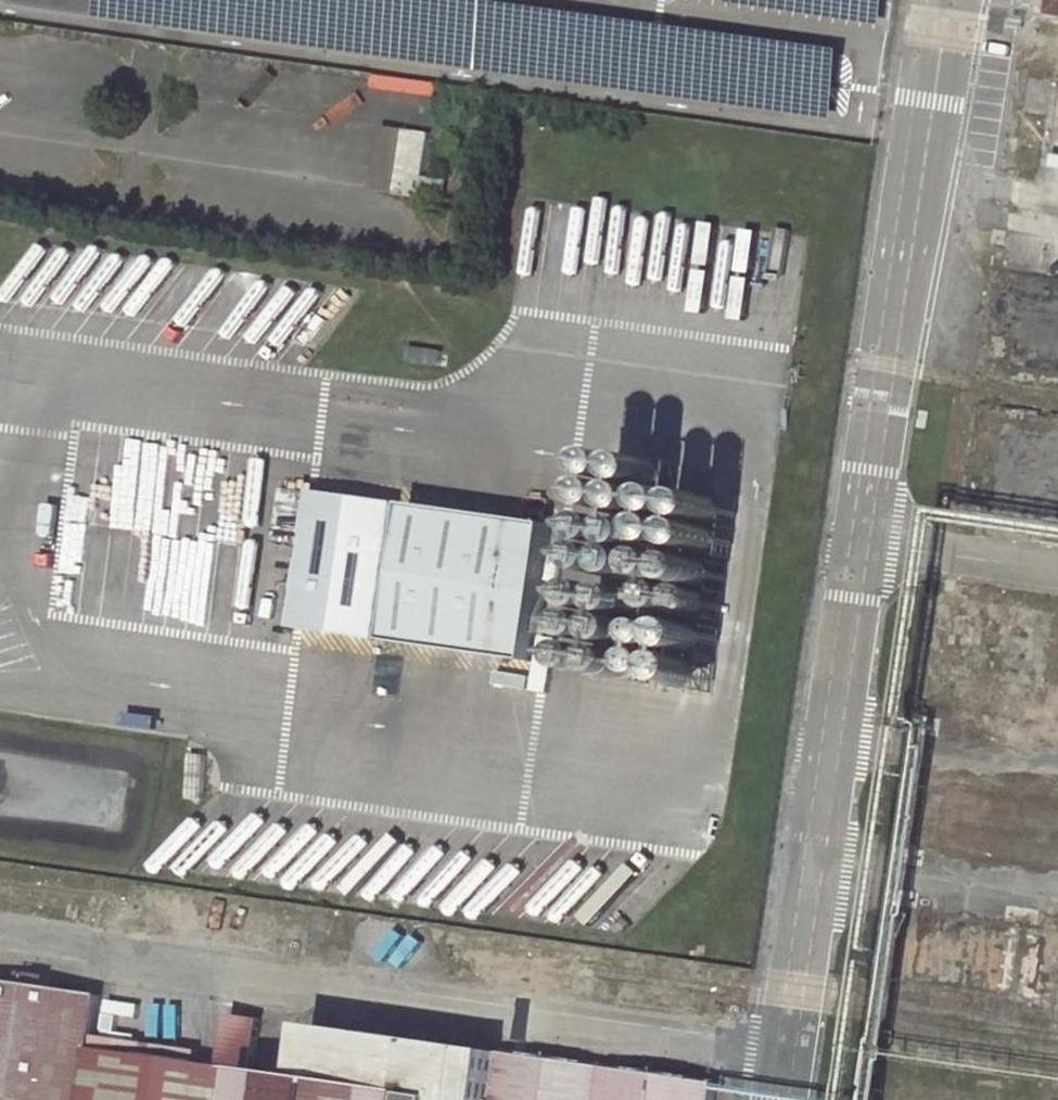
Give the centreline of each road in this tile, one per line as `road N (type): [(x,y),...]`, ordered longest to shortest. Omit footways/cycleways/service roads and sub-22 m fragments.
road 1 (unclassified): [(787,1099),(942,0)]

